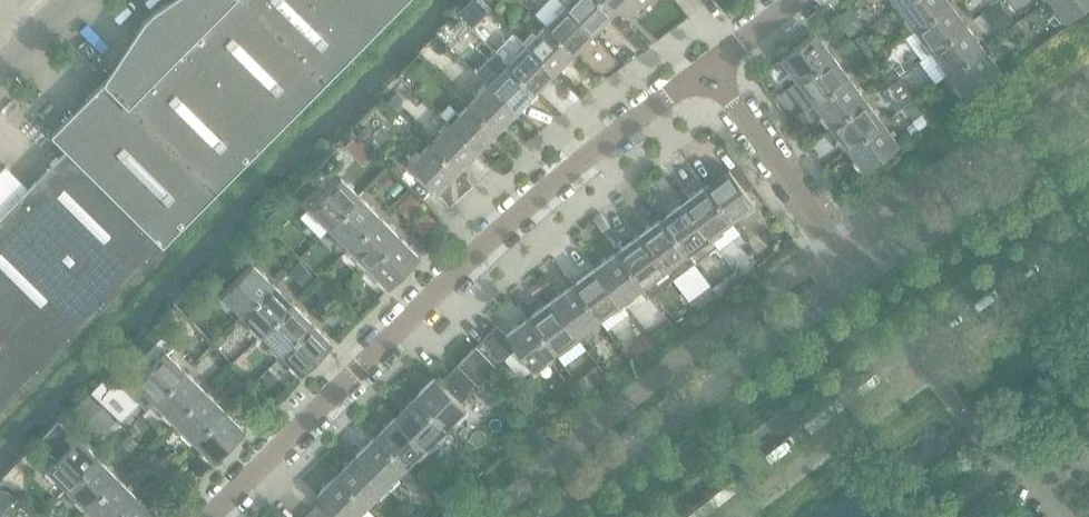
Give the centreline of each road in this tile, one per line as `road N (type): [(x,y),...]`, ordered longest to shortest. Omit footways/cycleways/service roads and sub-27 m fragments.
road 1 (residential): [(215,516),(495,234),(712,67)]
road 2 (secondary): [(665,516),(1088,224)]
road 3 (secondary): [(863,276),(546,516)]
road 4 (secondary): [(1088,119),(863,276)]
road 5 (residential): [(863,276),(712,67)]

